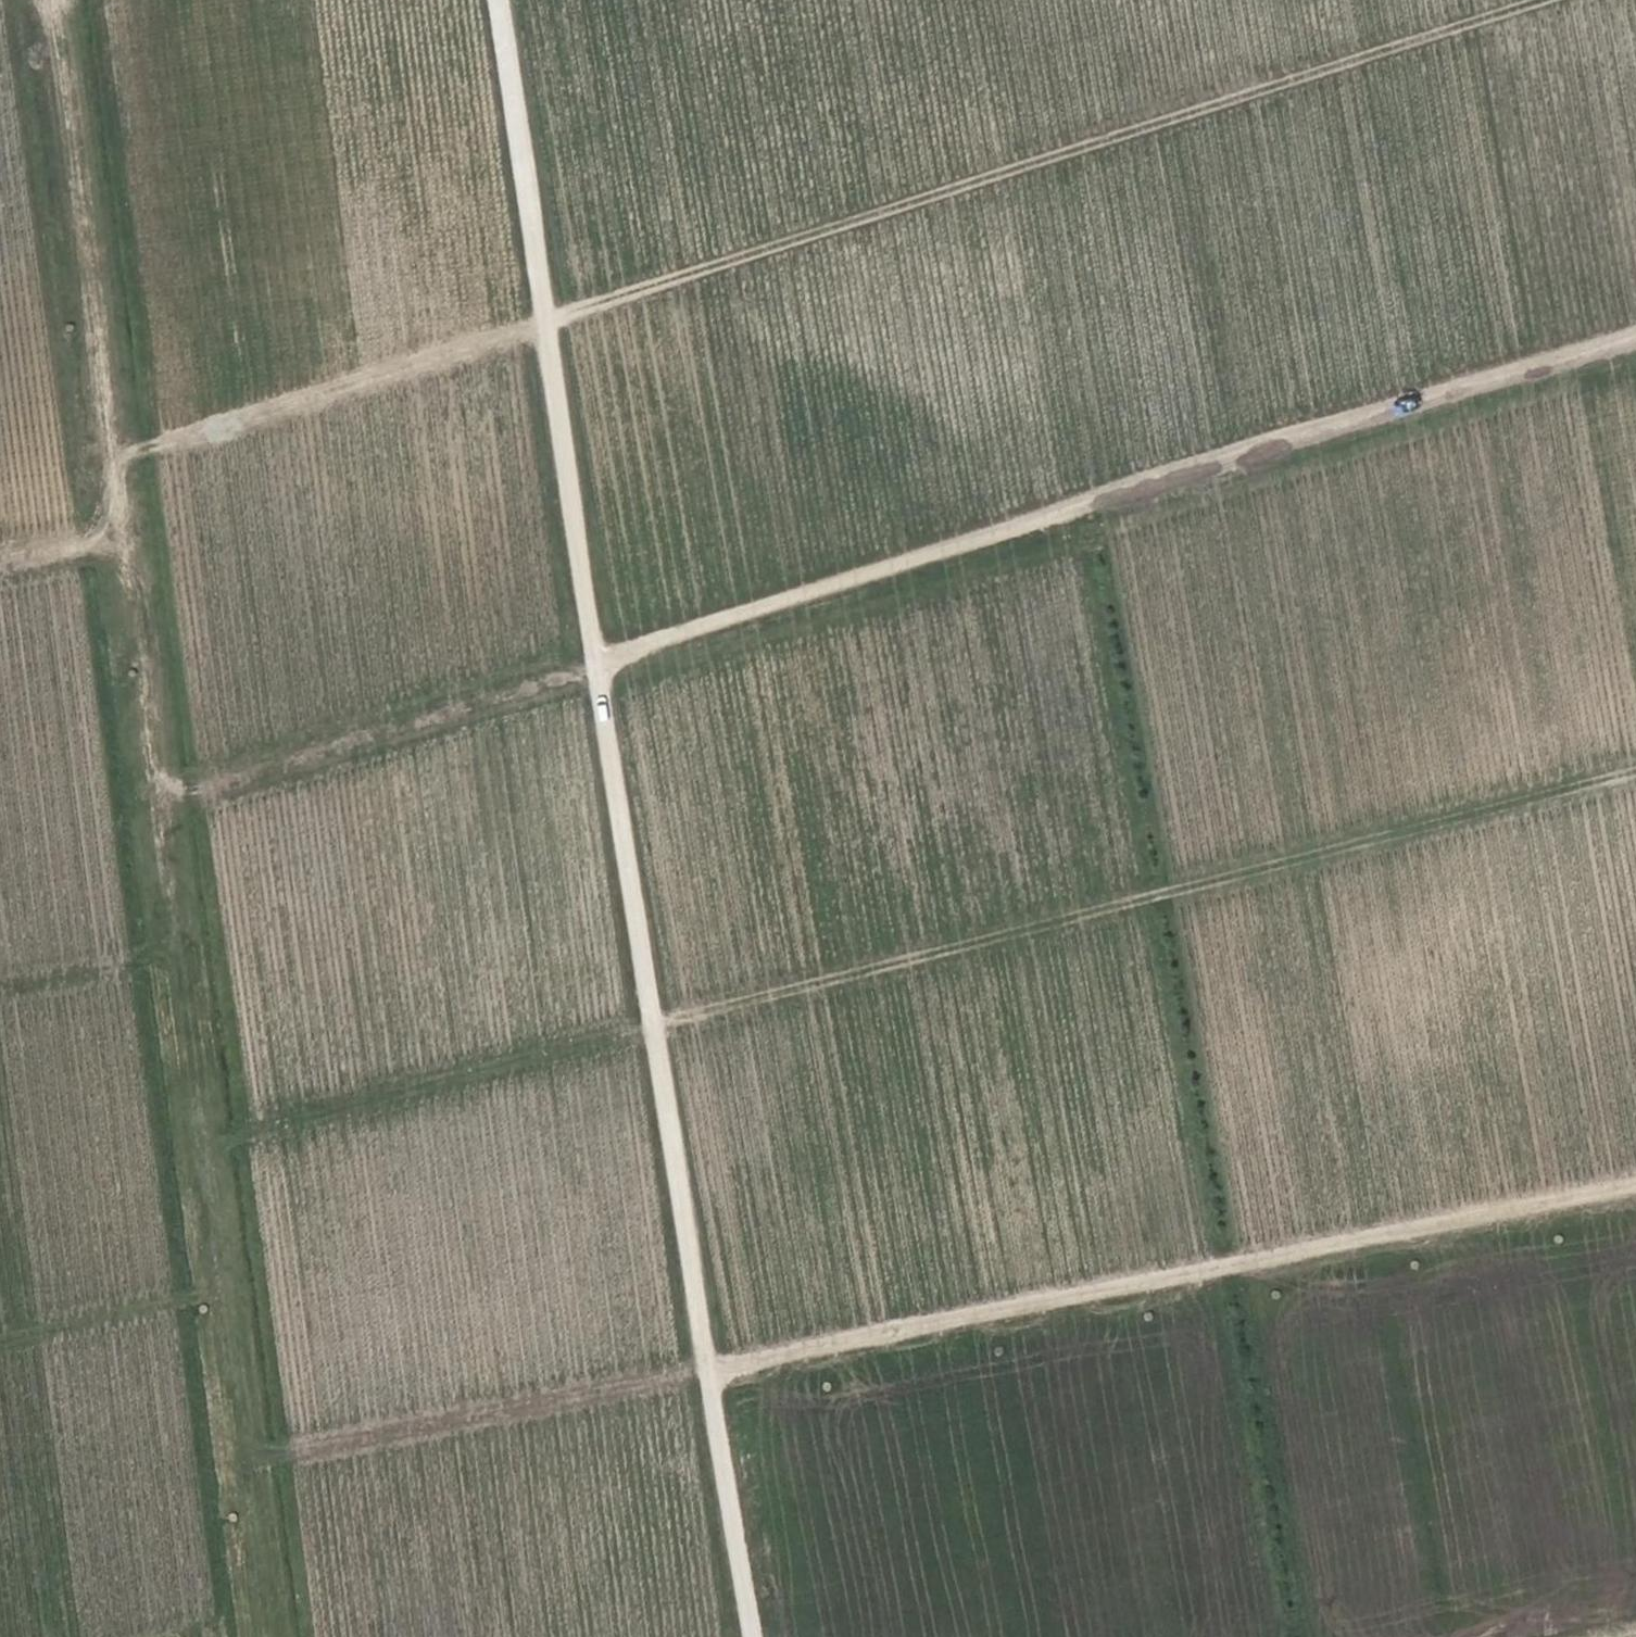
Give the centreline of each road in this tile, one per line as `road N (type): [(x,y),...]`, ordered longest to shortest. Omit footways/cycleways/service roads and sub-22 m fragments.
road 1 (track): [(495,0),(752,1636)]
road 2 (track): [(46,0),(115,458),(265,1636)]
road 3 (track): [(160,799),(597,674),(1635,342)]
road 4 (track): [(1540,0),(115,458)]
road 5 (track): [(204,1140),(1635,774)]
road 6 (track): [(243,1461),(1635,1184)]
road 7 (track): [(1092,516),(1294,1636)]
road 8 (track): [(0,1339),(222,1286)]
road 9 (track): [(0,994),(181,959)]
road 10 (track): [(0,562),(124,539)]

